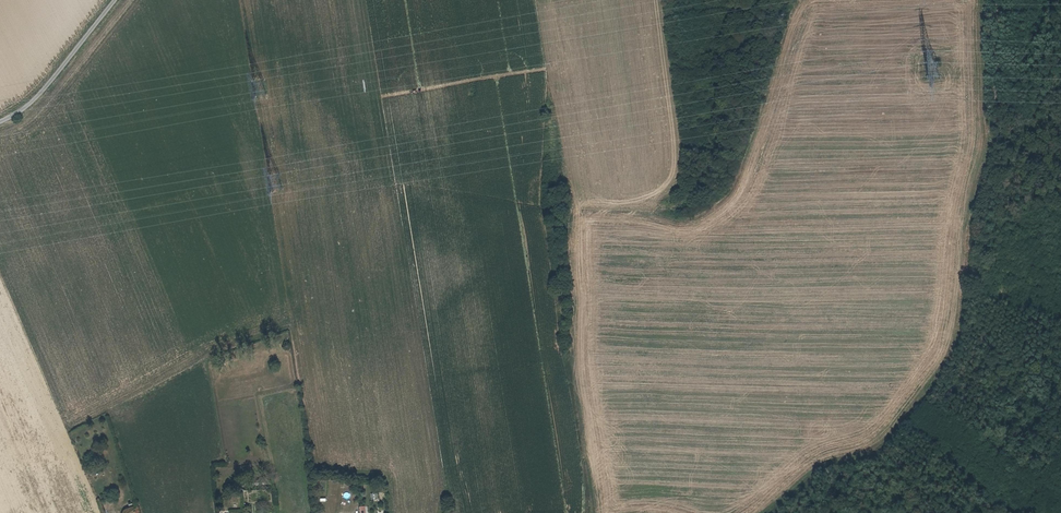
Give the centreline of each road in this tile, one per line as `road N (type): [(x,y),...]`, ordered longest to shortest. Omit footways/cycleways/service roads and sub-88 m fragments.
road 1 (unclassified): [(116,0),(44,90),(0,122)]

